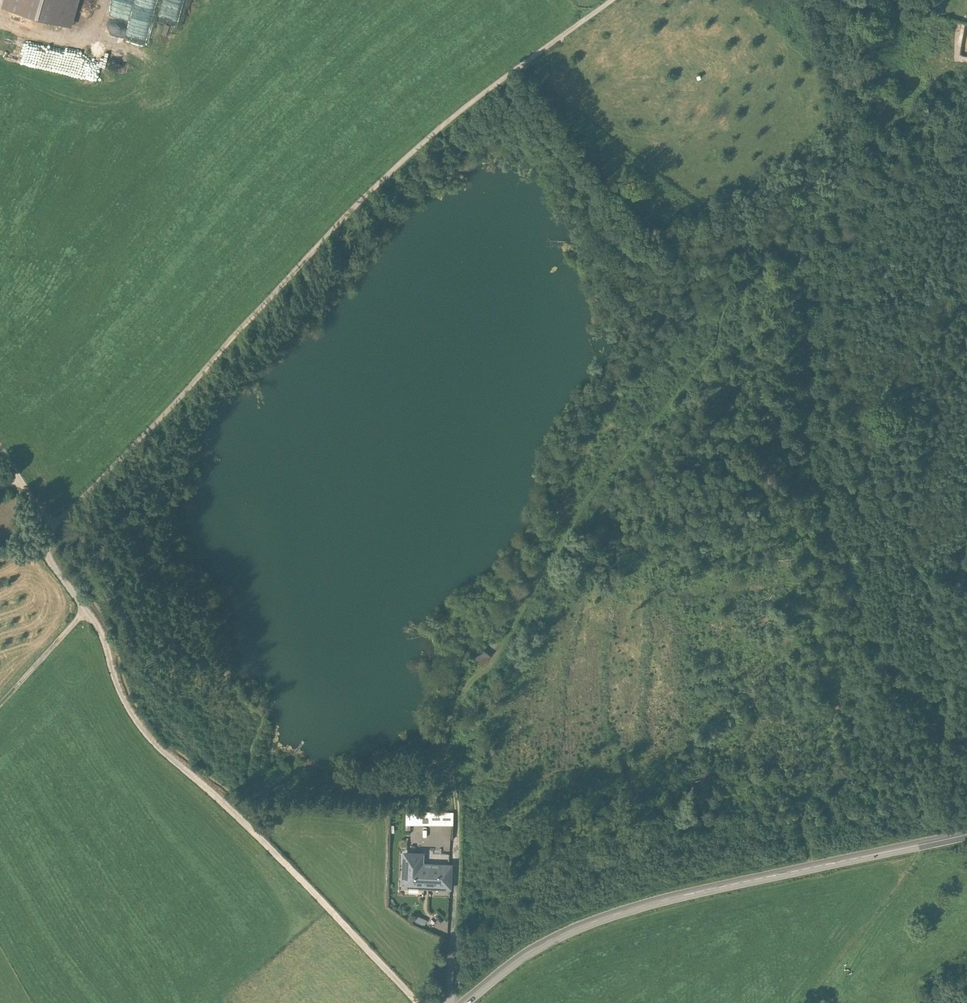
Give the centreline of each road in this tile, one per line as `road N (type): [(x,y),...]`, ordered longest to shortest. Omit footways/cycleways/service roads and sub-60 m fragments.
road 1 (track): [(607,0),(469,96),(367,186),(285,270),(215,362),(50,523)]
road 2 (track): [(417,1002),(146,735),(127,707),(103,636),(46,556),(50,523)]
road 3 (tertiary): [(966,834),(585,926),(518,961),(466,1002)]
road 4 (track): [(0,706),(86,612)]

